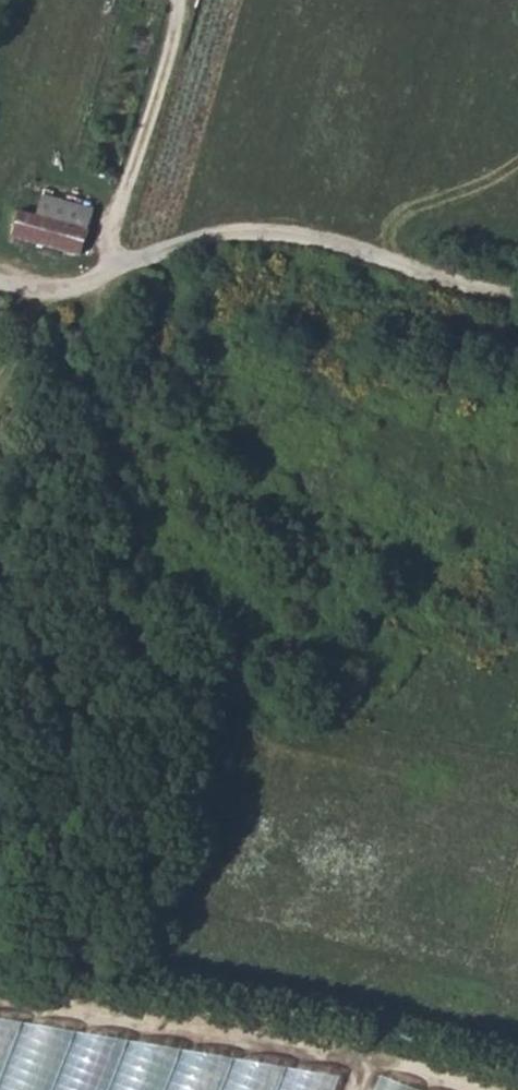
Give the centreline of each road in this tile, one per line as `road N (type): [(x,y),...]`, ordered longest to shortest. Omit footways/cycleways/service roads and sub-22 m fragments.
road 1 (track): [(517,299),(302,243),(224,245),(140,261),(50,299),(0,294)]
road 2 (track): [(0,999),(366,1059),(484,1089)]

